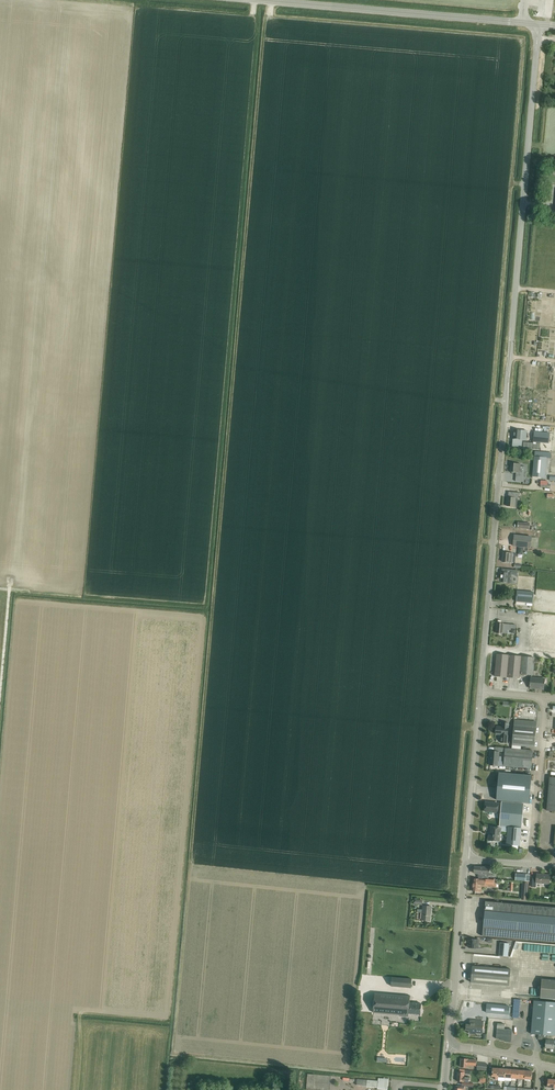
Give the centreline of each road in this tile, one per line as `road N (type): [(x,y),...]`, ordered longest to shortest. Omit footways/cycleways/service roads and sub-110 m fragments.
road 1 (tertiary): [(480,692),(539,25)]
road 2 (secondary): [(522,23),(256,0)]
road 3 (tertiary): [(454,1044),(466,859)]
road 4 (tertiary): [(466,859),(480,692)]
road 5 (unclassified): [(531,864),(545,699)]

